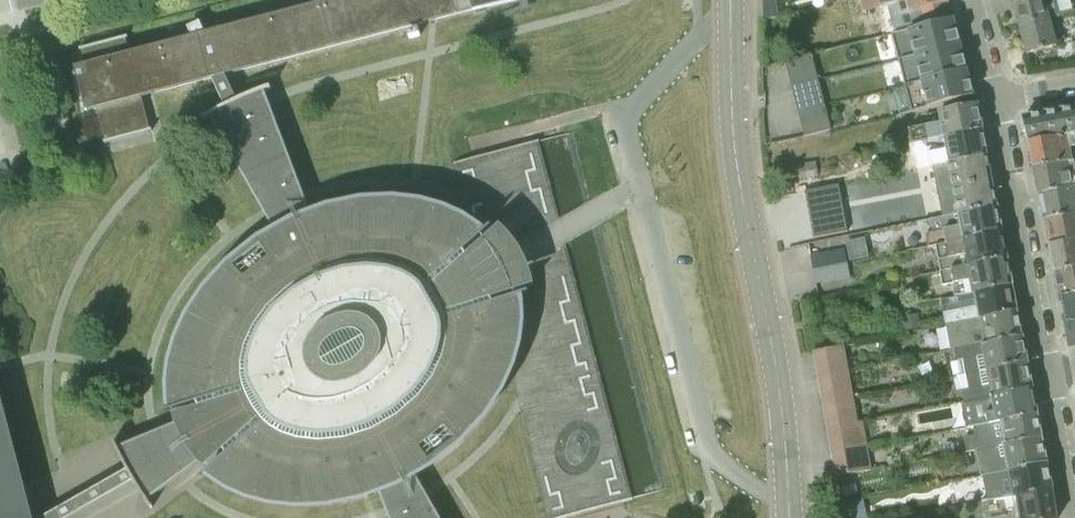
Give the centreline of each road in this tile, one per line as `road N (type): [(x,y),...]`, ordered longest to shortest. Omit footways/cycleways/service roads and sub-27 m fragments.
road 1 (tertiary): [(789,517),(777,365),(739,165),(731,0)]
road 2 (residential): [(1053,374),(1000,96)]
road 3 (residential): [(1074,494),(1053,374)]

